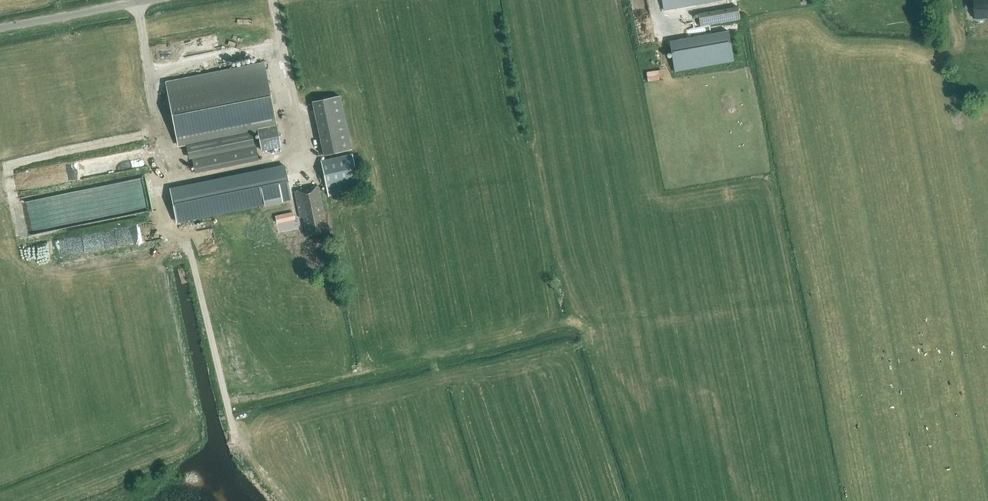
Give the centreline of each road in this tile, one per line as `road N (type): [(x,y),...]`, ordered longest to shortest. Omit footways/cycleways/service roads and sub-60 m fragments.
road 1 (unclassified): [(0,28),(151,0)]

